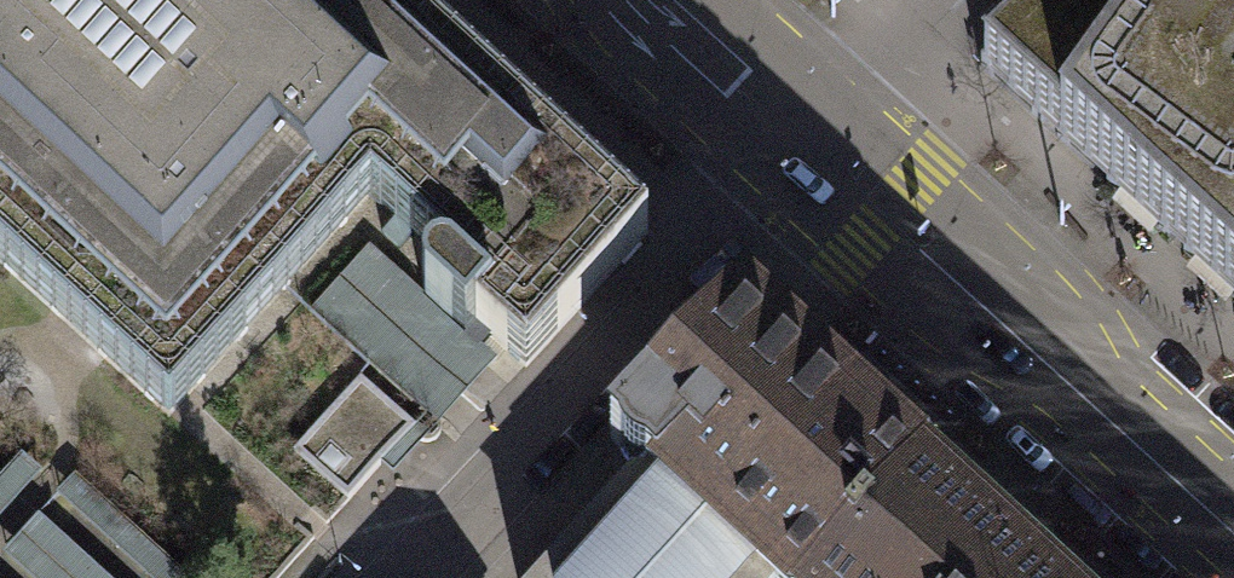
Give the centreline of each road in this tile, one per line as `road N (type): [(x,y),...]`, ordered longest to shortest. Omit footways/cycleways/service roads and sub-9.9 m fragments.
road 1 (residential): [(405,577),(815,148)]
road 2 (tertiary): [(815,148),(1233,521)]
road 3 (tertiary): [(650,0),(815,148)]
road 4 (residential): [(815,148),(959,0)]

